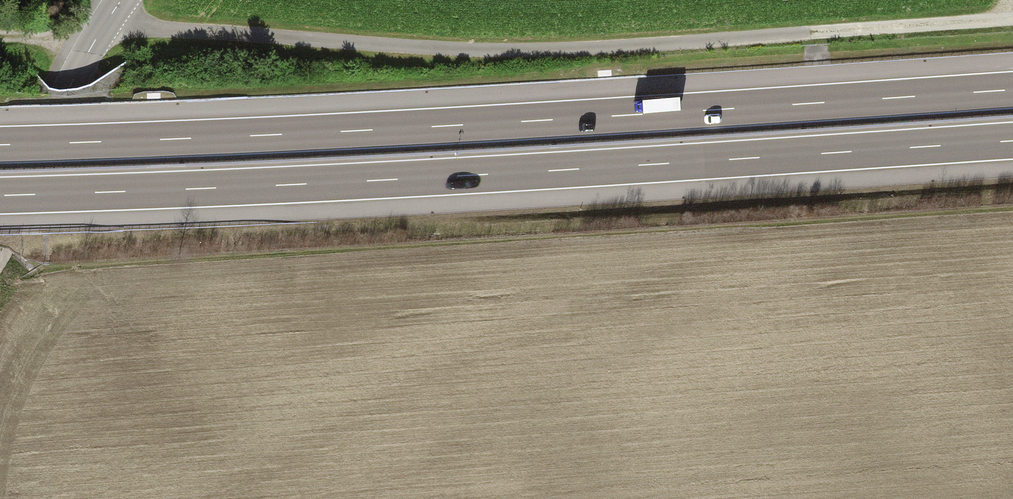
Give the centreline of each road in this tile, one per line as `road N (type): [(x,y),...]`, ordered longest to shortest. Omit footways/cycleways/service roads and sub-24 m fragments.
road 1 (track): [(1012,23),(530,53),(0,27)]
road 2 (motorway): [(1012,90),(0,145)]
road 3 (motorway): [(0,196),(1012,141)]
road 4 (tertiary): [(126,0),(66,84),(0,222)]

